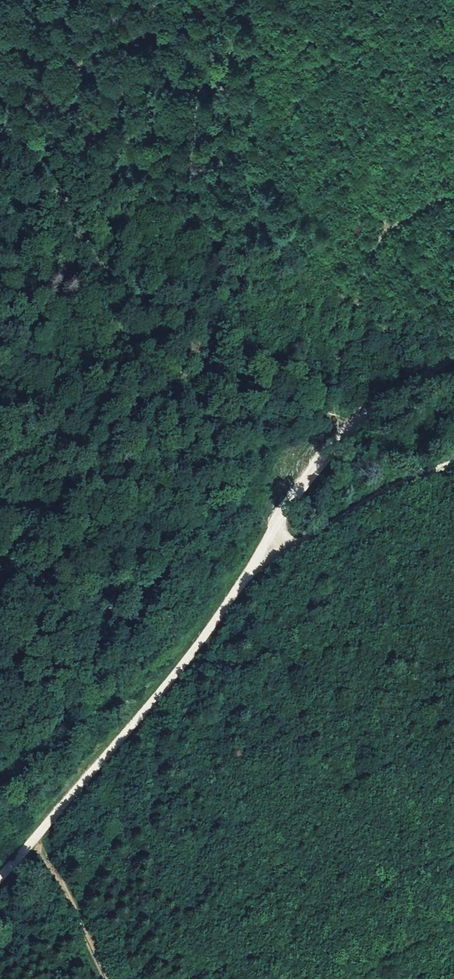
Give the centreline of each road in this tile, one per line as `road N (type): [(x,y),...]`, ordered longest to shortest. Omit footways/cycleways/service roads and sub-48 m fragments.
road 1 (track): [(0,878),(207,630),(333,444),(453,356)]
road 2 (track): [(241,581),(453,460)]
road 3 (track): [(100,978),(31,843)]

